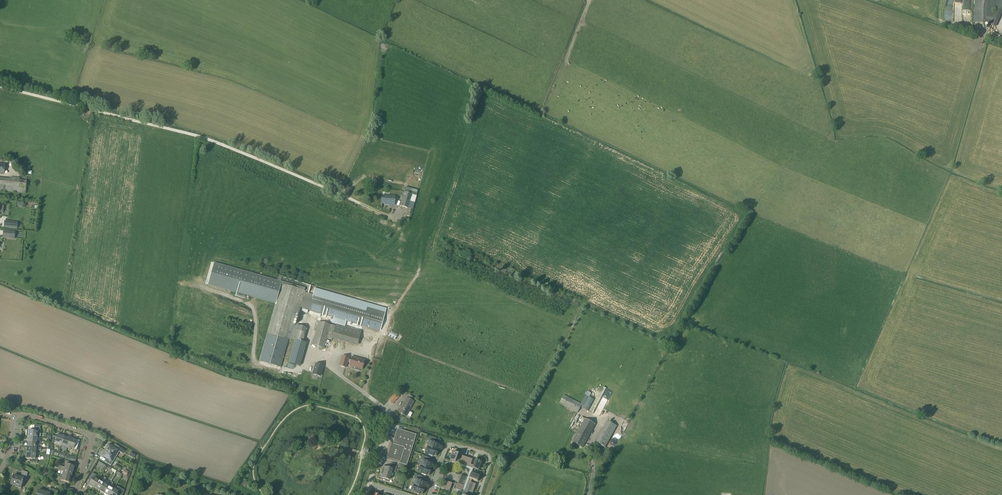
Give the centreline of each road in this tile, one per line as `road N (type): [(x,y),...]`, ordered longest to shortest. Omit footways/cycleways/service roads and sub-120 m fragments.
road 1 (track): [(671,341),(195,136)]
road 2 (track): [(351,200),(354,227),(388,314),(378,336),(399,346),(530,394),(582,302)]
road 3 (track): [(195,136),(0,87)]
road 4 (residential): [(0,471),(12,420),(27,415),(91,438),(77,488),(83,494)]
road 5 (residential): [(429,494),(453,444),(488,456),(478,494)]

